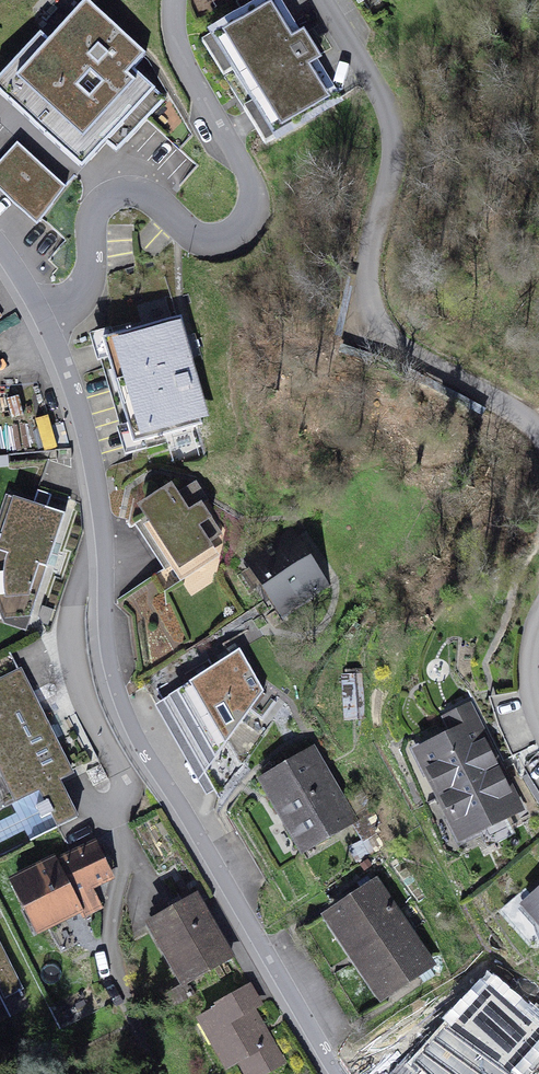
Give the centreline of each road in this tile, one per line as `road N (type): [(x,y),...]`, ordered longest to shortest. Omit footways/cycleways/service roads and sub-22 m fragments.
road 1 (residential): [(46,320),(86,428),(101,503),(107,638),(130,725),(337,1073)]
road 2 (residential): [(46,320),(93,280),(97,212),(120,199),(169,209),(194,242),(226,244),(254,227),(256,193),(179,54),(176,0)]
road 3 (residential): [(322,0),(381,92),(398,147),(367,261),(372,303),(392,343),(538,428)]

